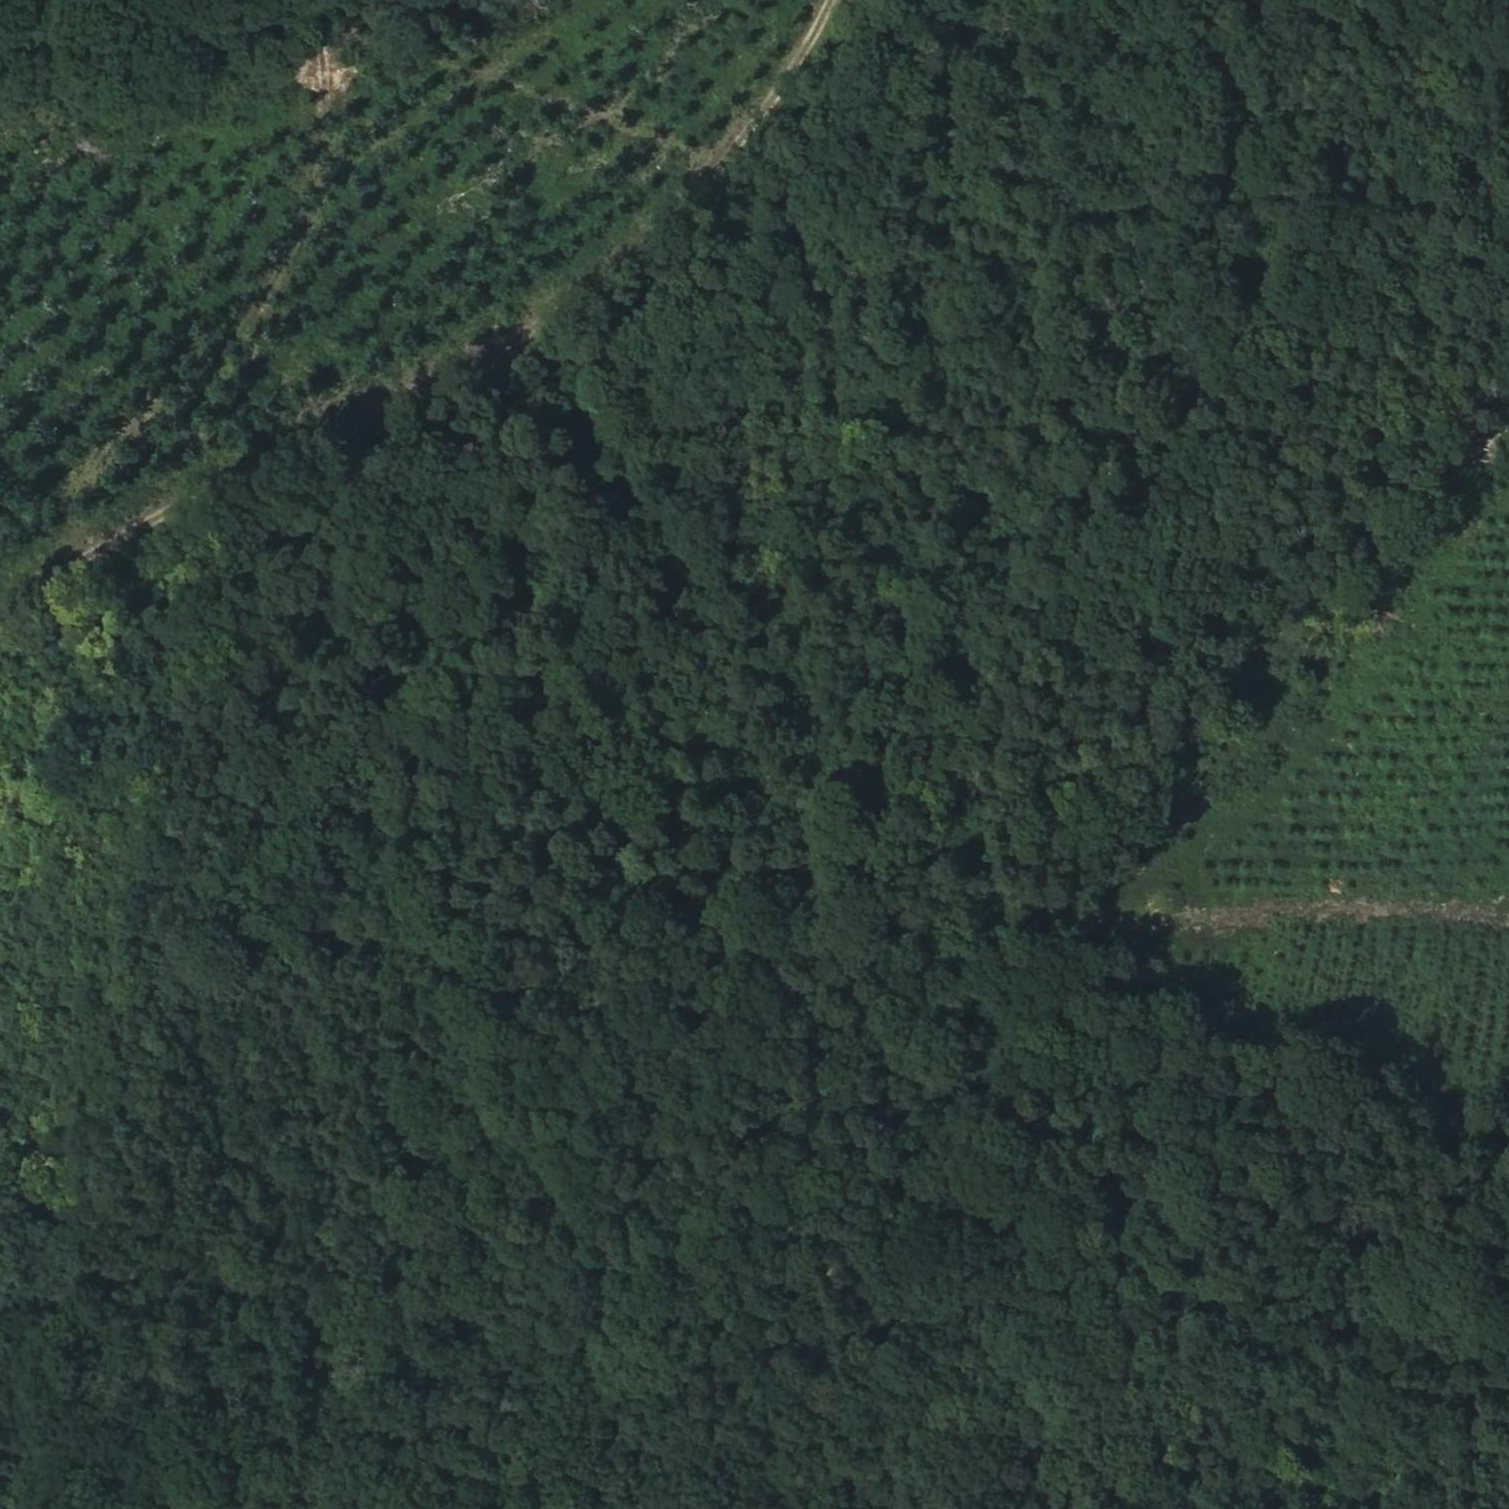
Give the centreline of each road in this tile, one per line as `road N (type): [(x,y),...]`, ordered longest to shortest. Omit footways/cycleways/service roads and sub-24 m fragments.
road 1 (track): [(837,0),(789,89),(645,249),(504,348),(114,554),(0,638)]

